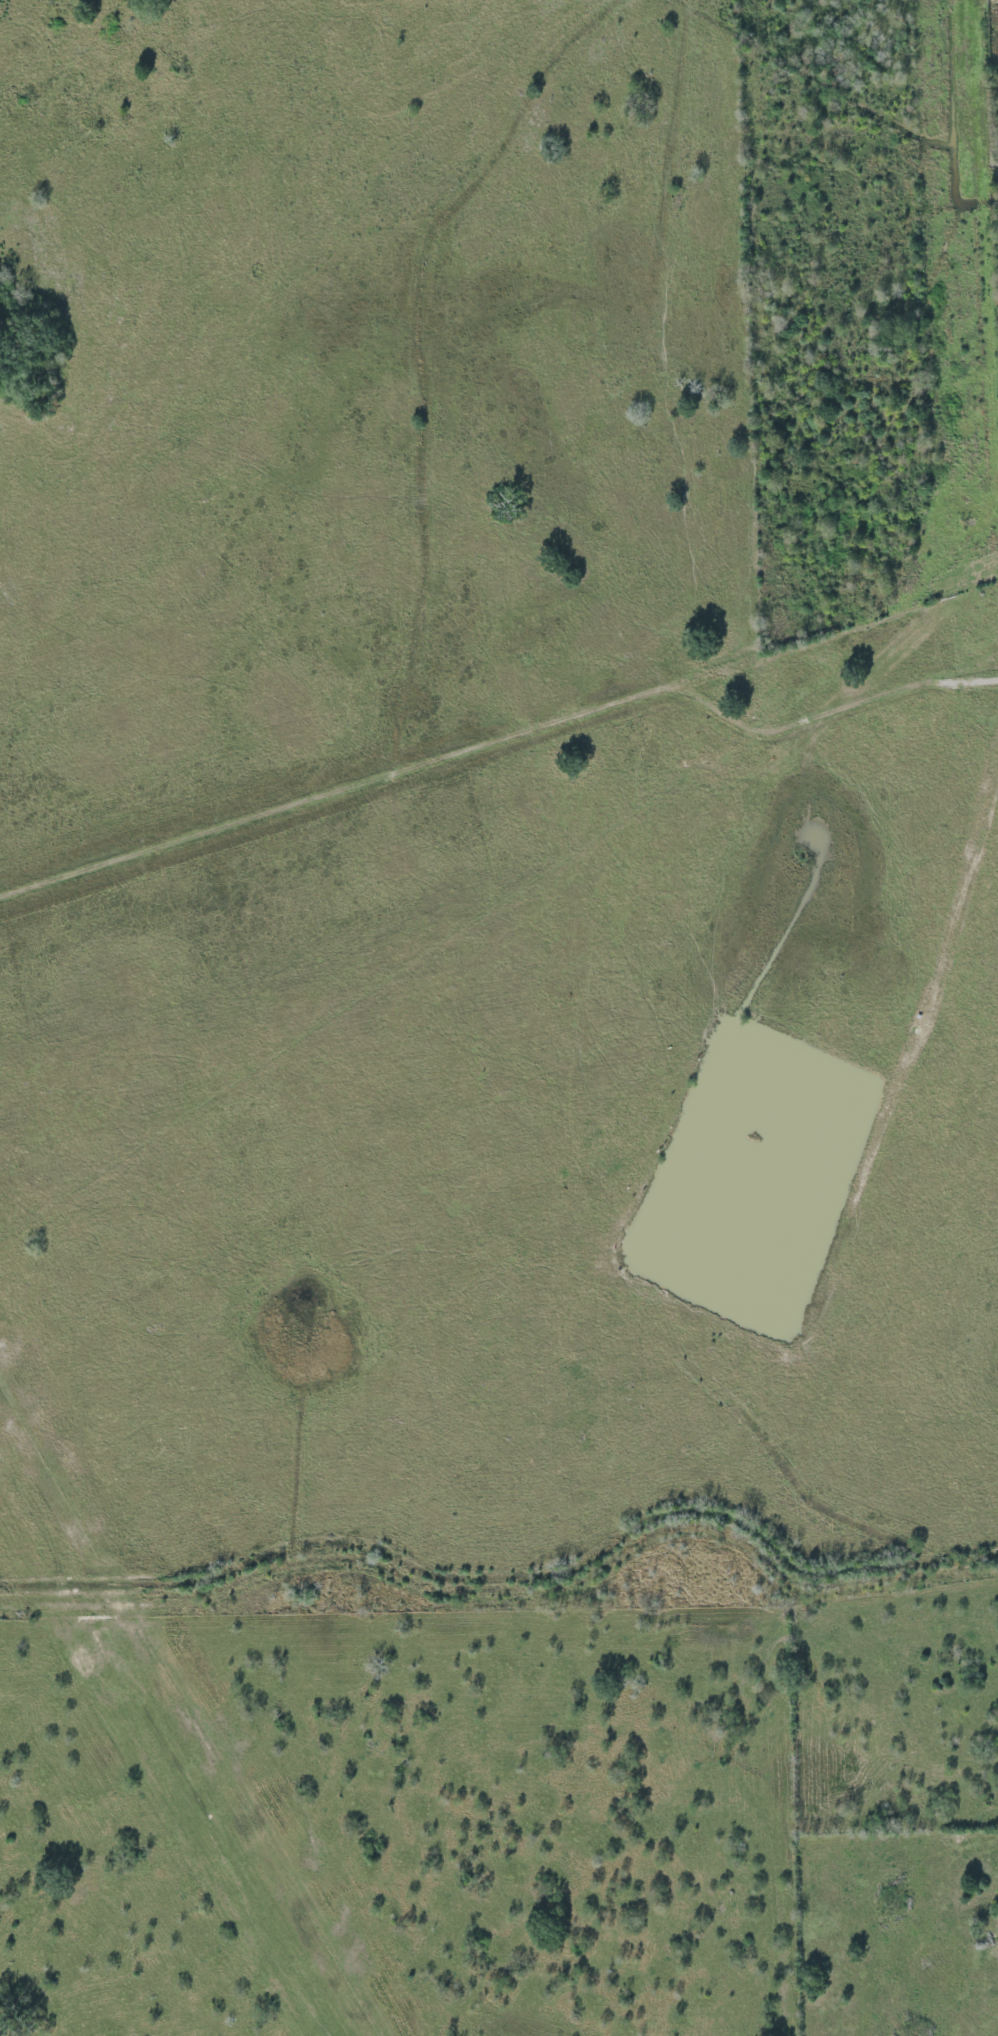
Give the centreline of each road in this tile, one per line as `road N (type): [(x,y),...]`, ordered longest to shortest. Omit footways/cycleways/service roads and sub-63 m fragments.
road 1 (residential): [(976,0),(997,426)]

